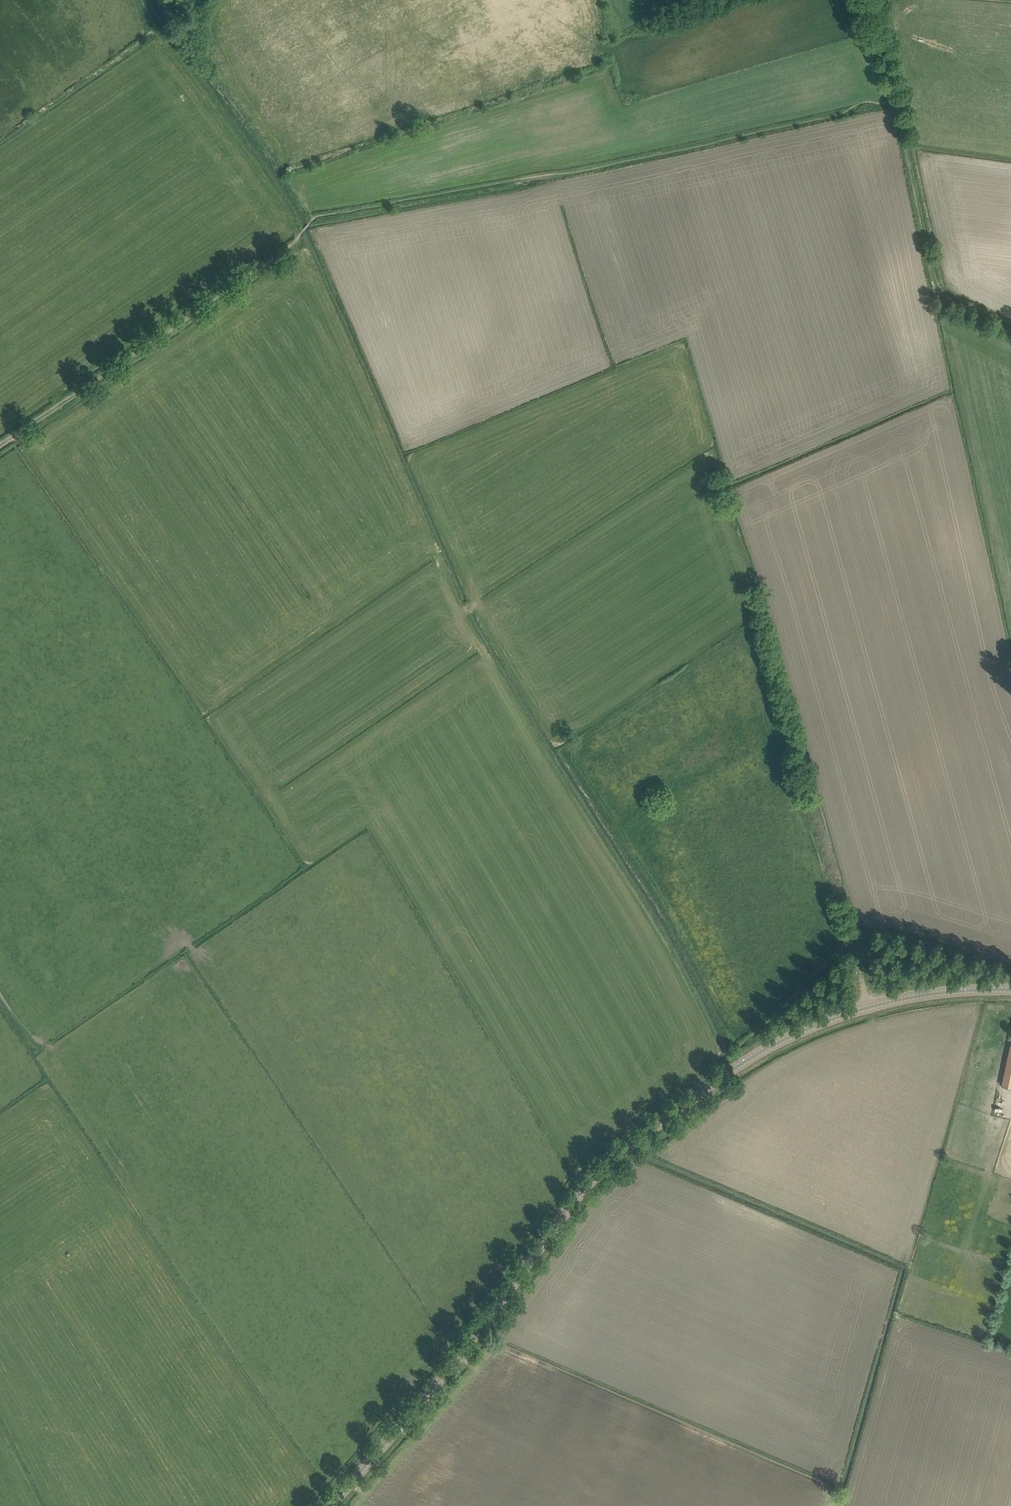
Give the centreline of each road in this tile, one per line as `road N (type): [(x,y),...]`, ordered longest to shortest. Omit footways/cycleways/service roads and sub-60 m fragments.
road 1 (tertiary): [(331,1505),(473,1338),(580,1193),(670,1115),(760,1052),(835,1018),(924,995),(1010,990)]
road 2 (track): [(0,445),(291,248)]
road 3 (track): [(144,0),(301,232)]
road 4 (track): [(898,103),(940,290),(1010,332)]

